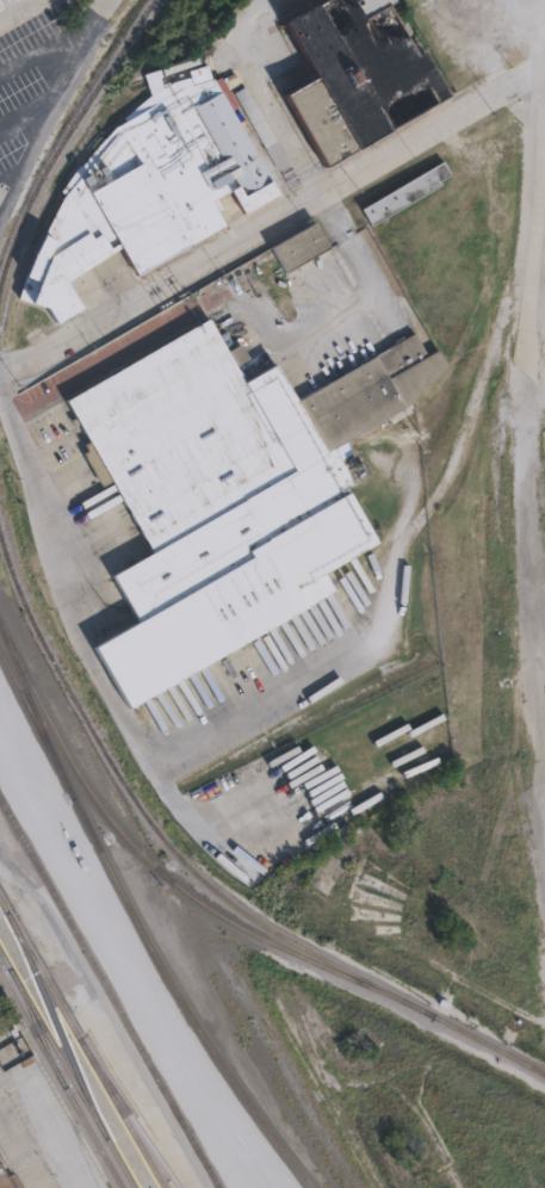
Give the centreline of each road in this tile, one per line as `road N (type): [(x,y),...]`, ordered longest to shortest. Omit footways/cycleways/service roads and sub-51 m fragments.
road 1 (residential): [(0,369),(66,340),(544,61)]
road 2 (residential): [(318,188),(403,317)]

